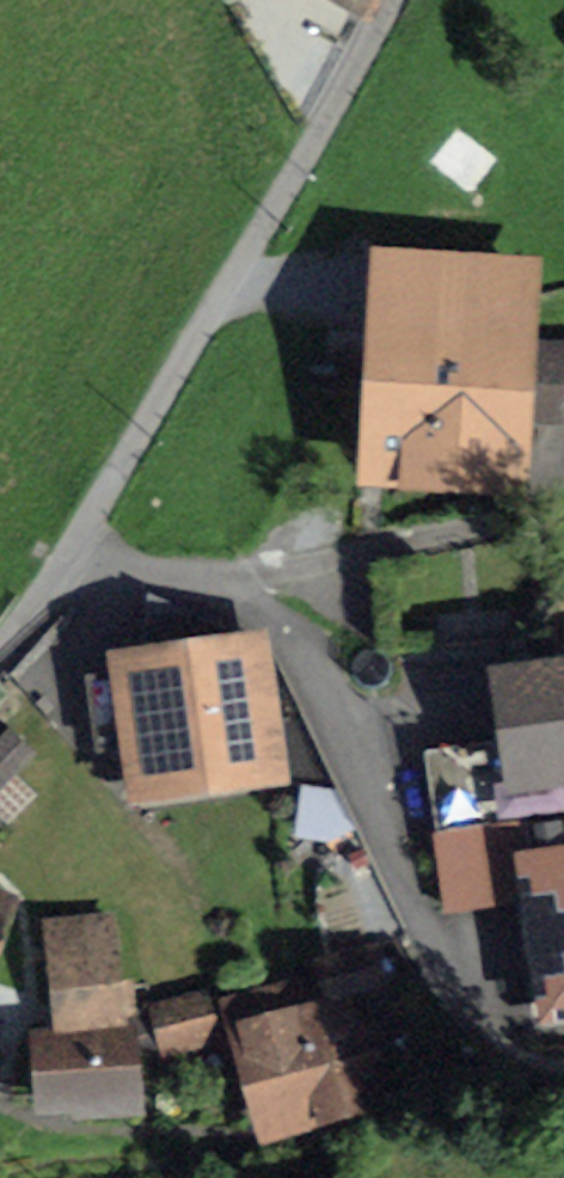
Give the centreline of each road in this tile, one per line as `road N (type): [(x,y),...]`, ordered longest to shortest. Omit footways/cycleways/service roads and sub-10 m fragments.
road 1 (residential): [(0,647),(95,510),(387,0)]
road 2 (track): [(35,603),(563,522)]

